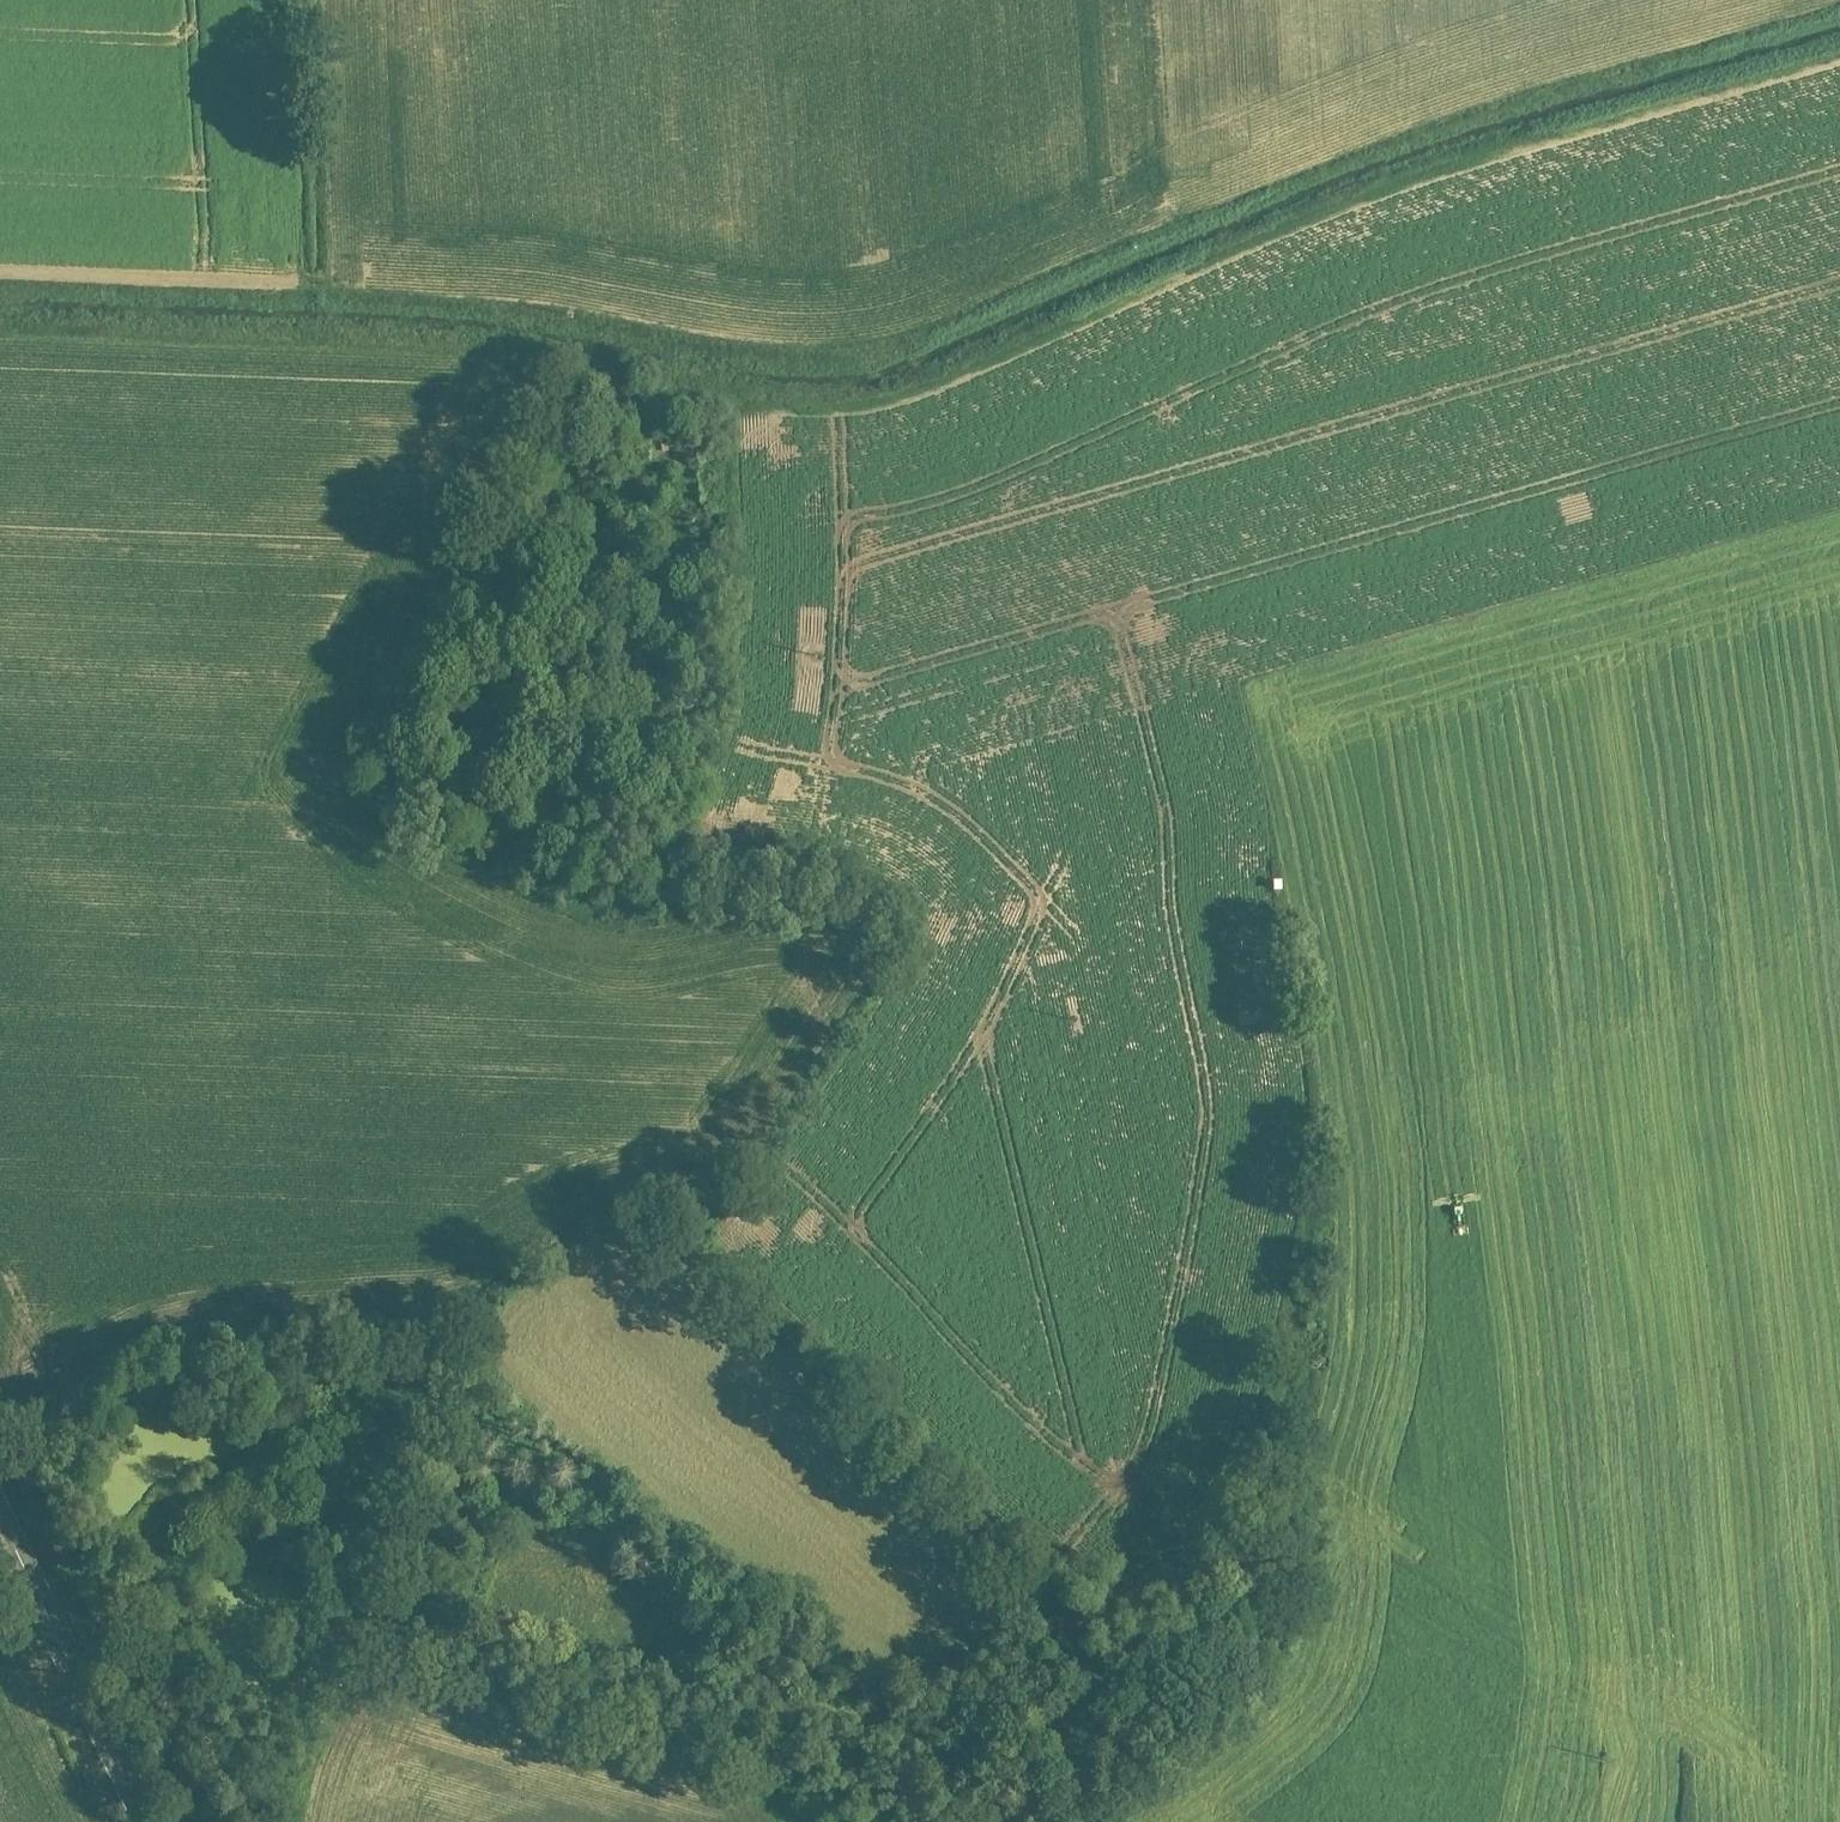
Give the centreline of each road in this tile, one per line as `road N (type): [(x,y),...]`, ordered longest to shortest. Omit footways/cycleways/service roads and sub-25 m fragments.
road 1 (secondary): [(146,1821),(0,1515)]

